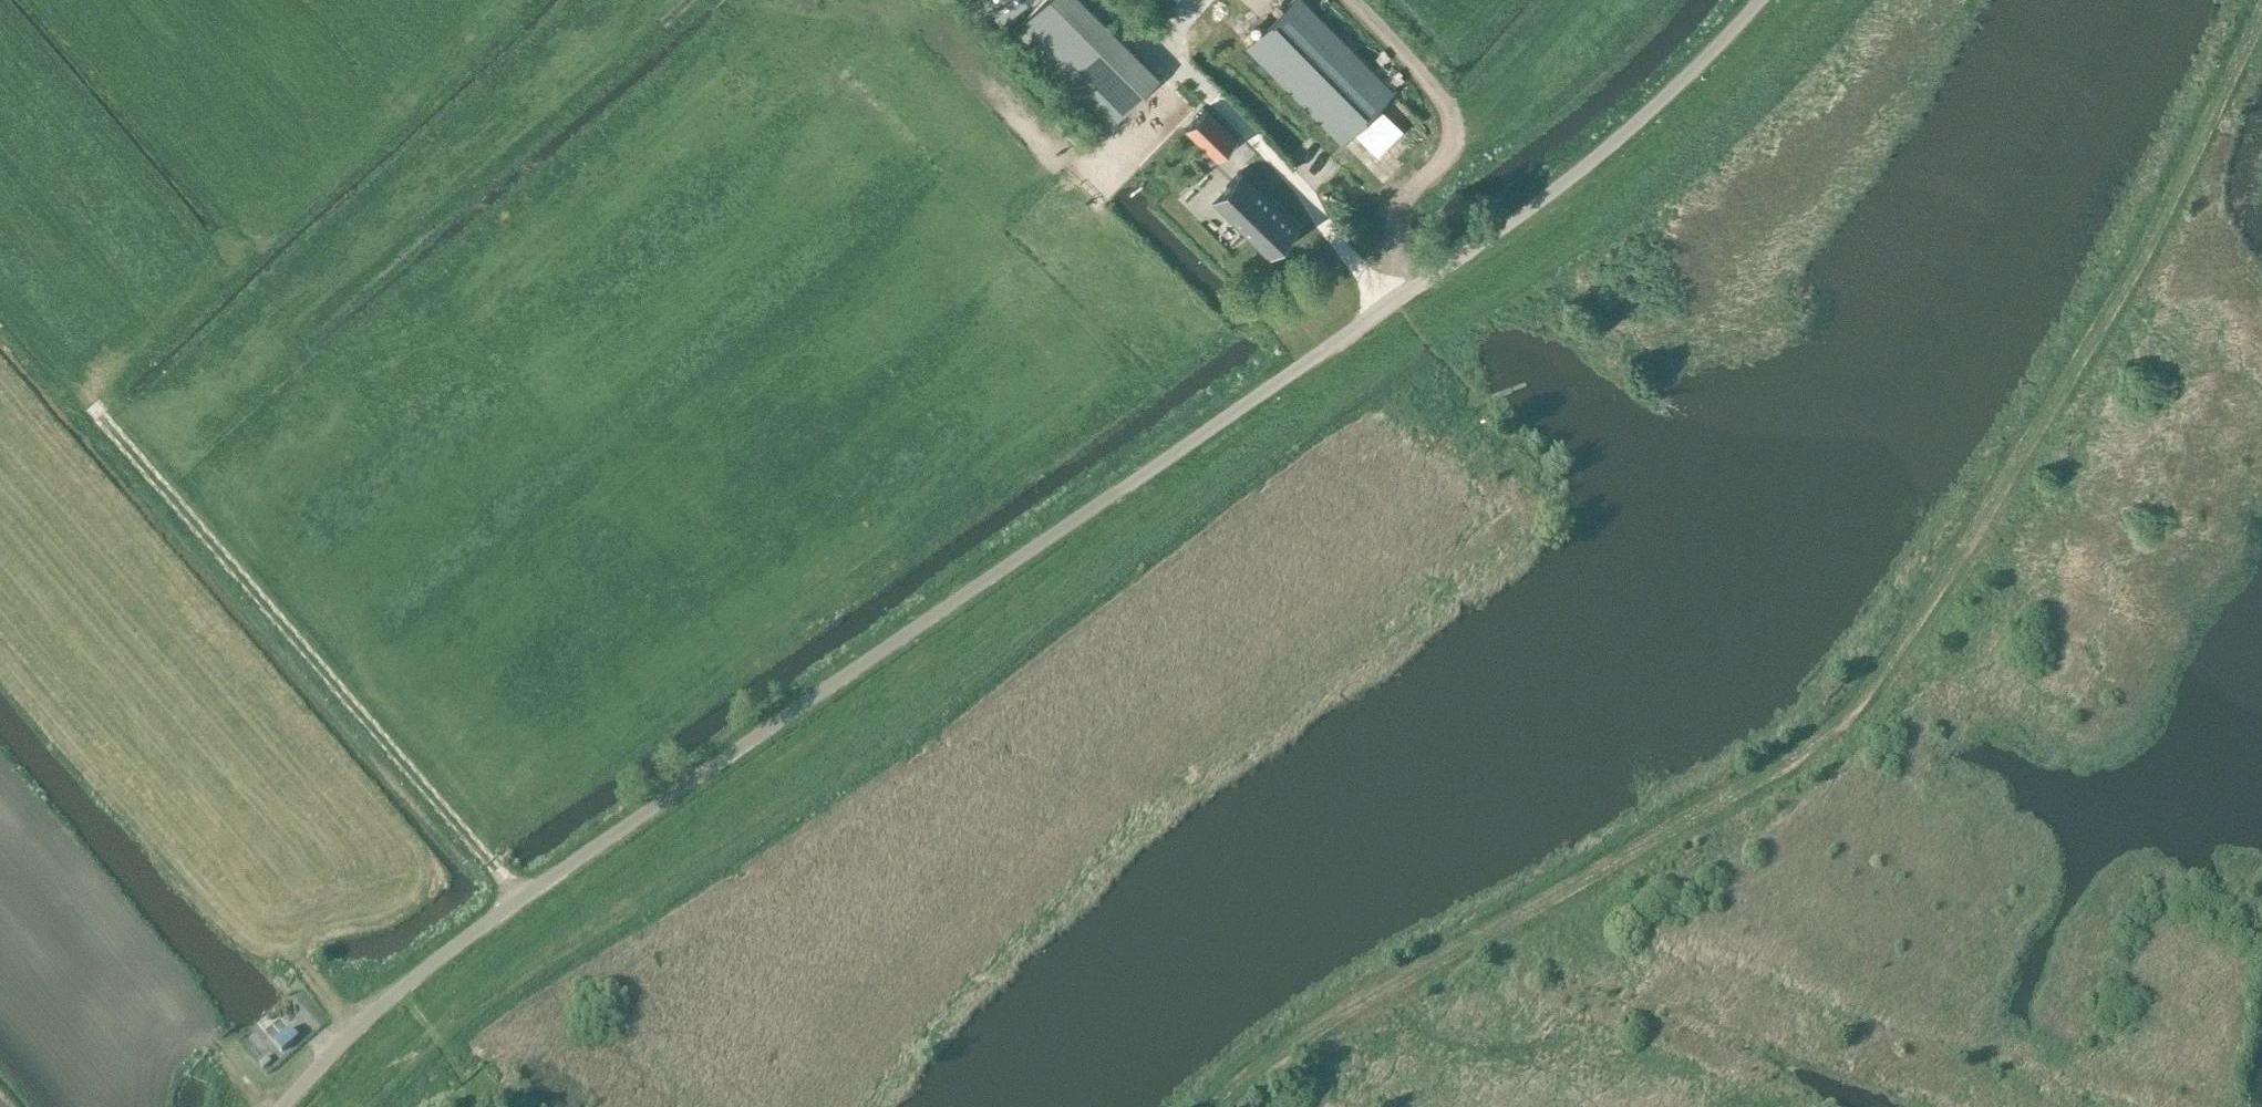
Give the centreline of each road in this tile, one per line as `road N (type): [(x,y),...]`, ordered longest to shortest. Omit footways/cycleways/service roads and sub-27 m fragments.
road 1 (unclassified): [(282,1106),(338,1045),(431,966),(1554,188),(1664,96),(1759,0)]

